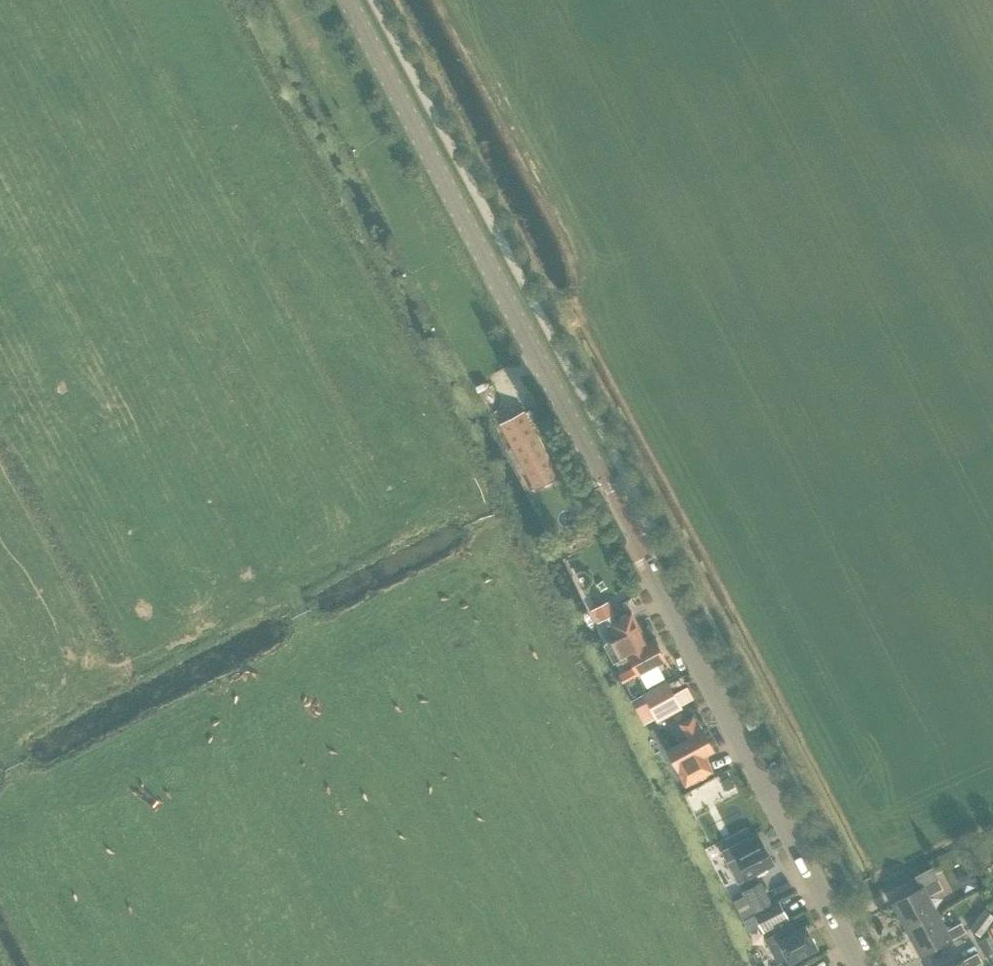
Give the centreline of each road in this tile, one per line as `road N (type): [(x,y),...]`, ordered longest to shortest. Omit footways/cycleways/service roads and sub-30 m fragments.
road 1 (tertiary): [(860,965),(348,0)]

